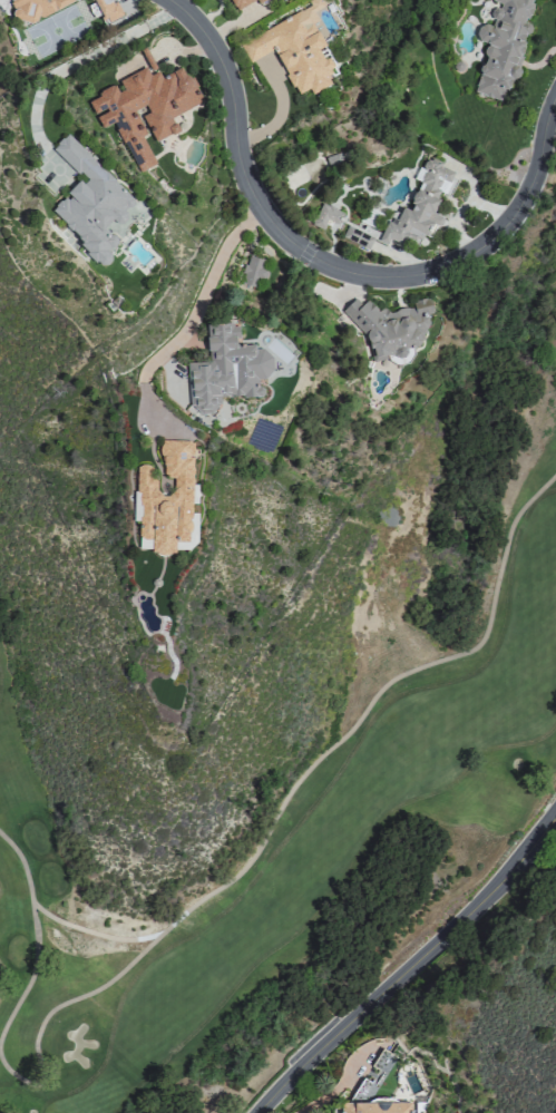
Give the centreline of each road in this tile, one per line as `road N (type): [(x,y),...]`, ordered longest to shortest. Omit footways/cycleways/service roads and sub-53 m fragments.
road 1 (residential): [(165,0),(216,56),(241,173),(277,233),(330,269),(393,277),(452,265),(500,228),(536,172),(555,91)]
road 2 (residential): [(555,812),(486,897),(257,1112)]

